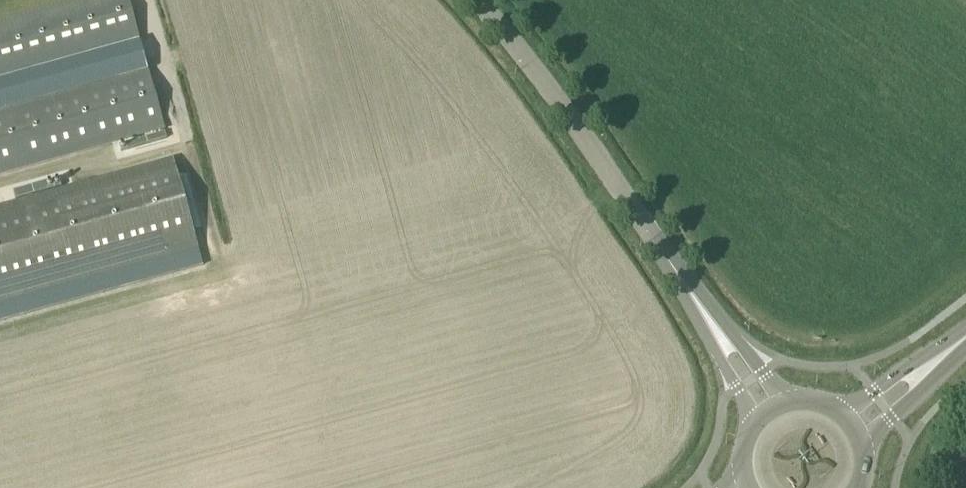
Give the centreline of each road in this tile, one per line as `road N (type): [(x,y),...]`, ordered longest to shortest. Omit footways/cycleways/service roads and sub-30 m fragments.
road 1 (unclassified): [(721,338),(628,201),(469,0)]

